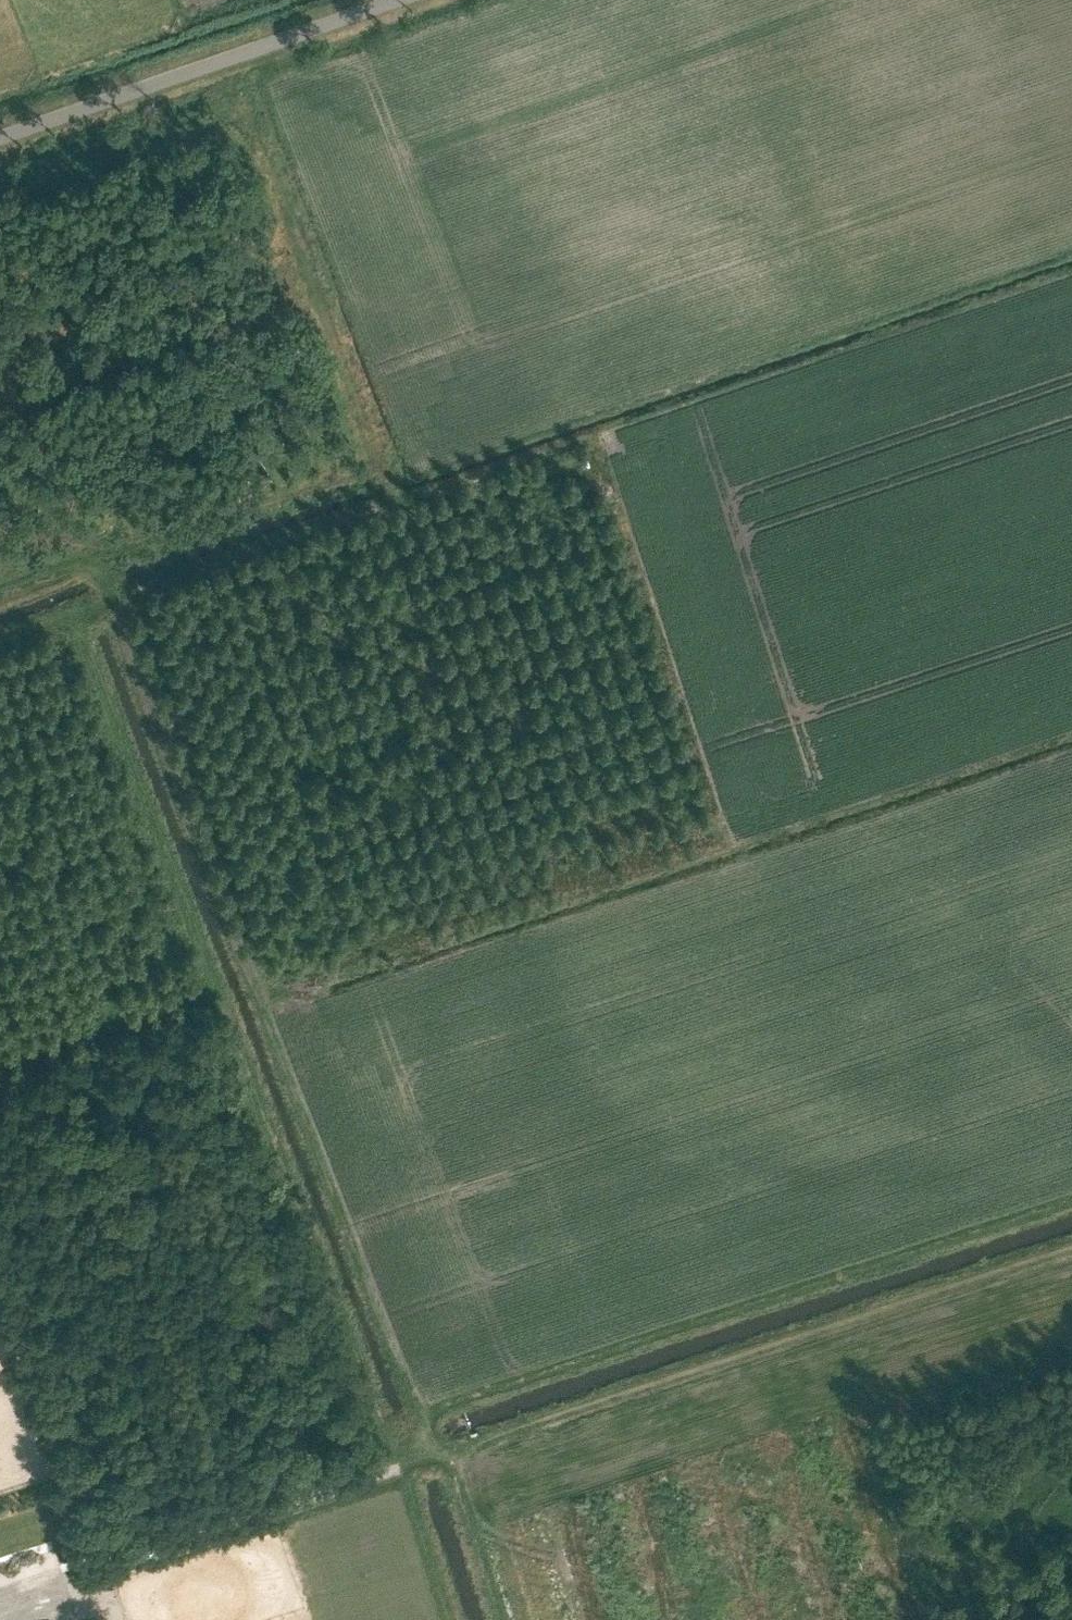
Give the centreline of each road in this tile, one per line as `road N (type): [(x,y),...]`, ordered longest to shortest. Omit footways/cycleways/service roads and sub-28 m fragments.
road 1 (unclassified): [(0,136),(393,0)]

